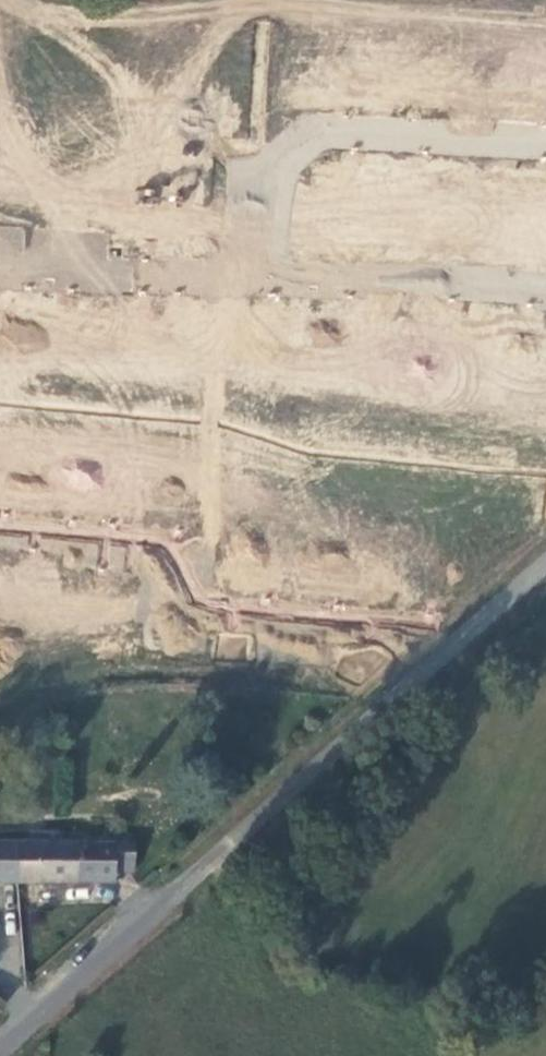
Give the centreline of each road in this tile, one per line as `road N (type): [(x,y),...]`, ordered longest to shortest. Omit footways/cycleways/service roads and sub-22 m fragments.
road 1 (tertiary): [(0,1045),(472,631)]
road 2 (residential): [(472,631),(192,610),(165,548),(0,533)]
road 3 (residential): [(545,143),(310,131),(264,175),(258,273)]
road 4 (residential): [(258,273),(545,294)]
road 5 (residential): [(0,264),(258,273)]

